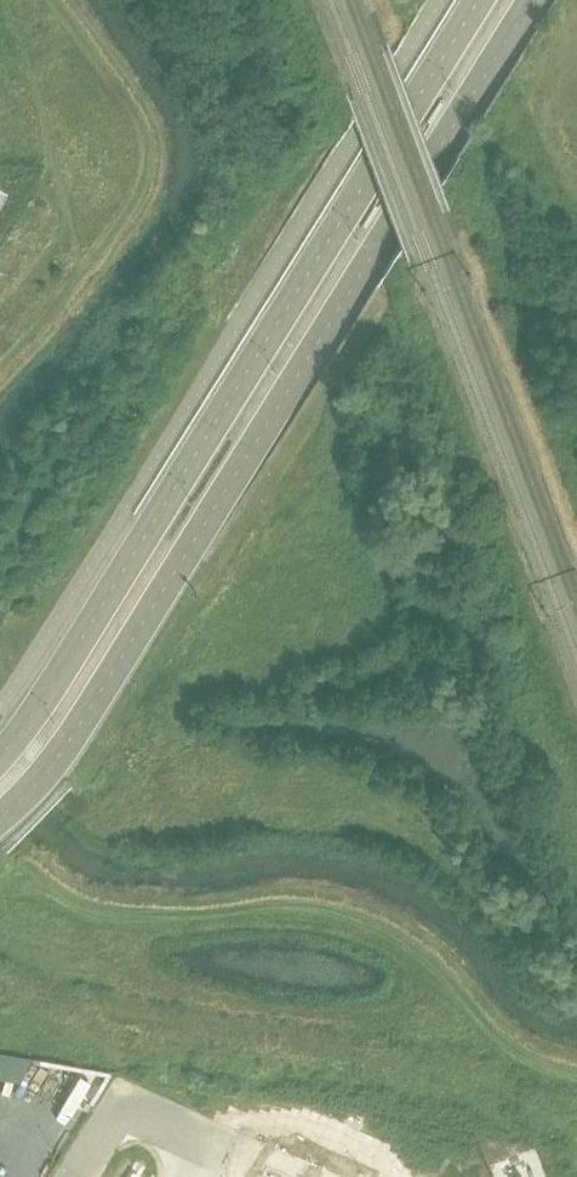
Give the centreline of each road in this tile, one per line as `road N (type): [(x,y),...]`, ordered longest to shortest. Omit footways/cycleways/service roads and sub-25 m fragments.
road 1 (unclassified): [(0,820),(45,775),(532,0)]
road 2 (unclassified): [(477,0),(0,758)]

